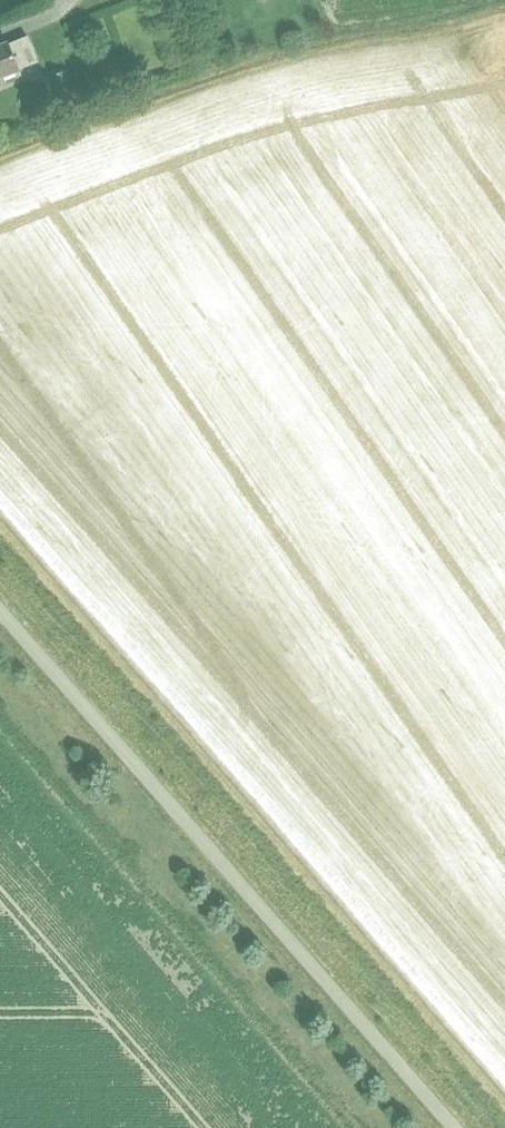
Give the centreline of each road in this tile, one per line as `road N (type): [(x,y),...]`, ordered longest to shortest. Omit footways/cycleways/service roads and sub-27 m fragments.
road 1 (unclassified): [(464,1127),(0,597)]

